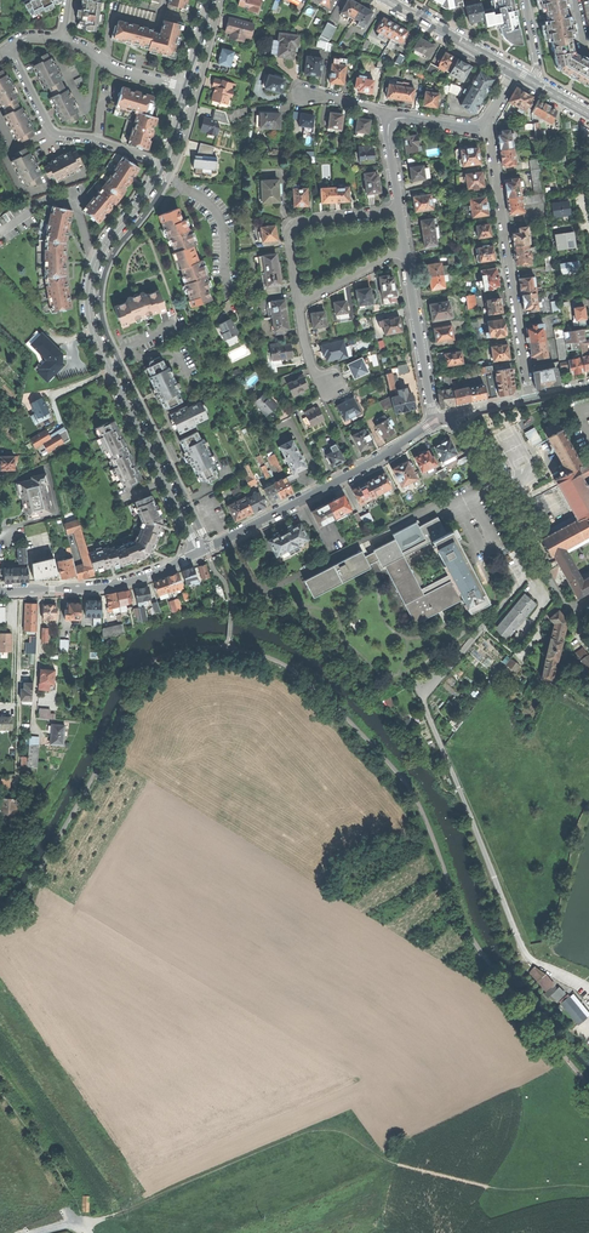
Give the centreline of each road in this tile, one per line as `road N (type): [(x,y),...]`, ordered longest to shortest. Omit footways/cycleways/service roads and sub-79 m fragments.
road 1 (track): [(83,1230),(310,1134),(383,1134),(525,1077),(553,1078),(588,1110)]
road 2 (residential): [(161,165),(95,268),(91,319),(199,553)]
road 3 (residential): [(451,416),(534,565),(541,560),(461,413)]
road 4 (residential): [(530,400),(486,122)]
road 5 (residential): [(435,422),(199,553)]
road 6 (residential): [(161,165),(56,133),(8,48)]
road 7 (residential): [(199,553),(118,585),(0,590)]
road 8 (residential): [(8,48),(25,38),(61,39),(123,71),(186,87)]
road 9 (residential): [(400,208),(294,225),(299,304)]
road 10 (residential): [(405,248),(435,422)]
road 11 (primary): [(517,70),(392,0)]
road 12 (residential): [(299,304),(405,248)]

